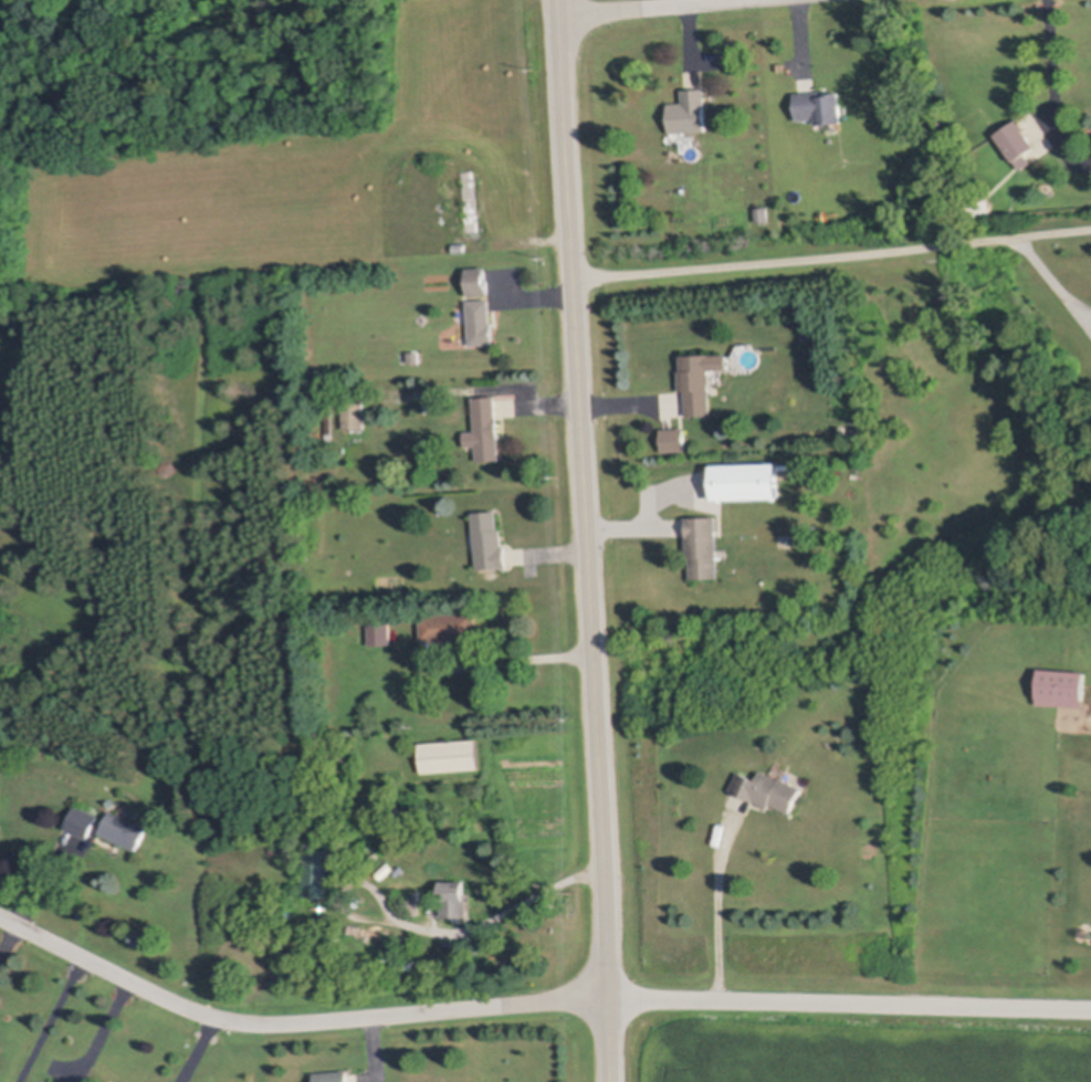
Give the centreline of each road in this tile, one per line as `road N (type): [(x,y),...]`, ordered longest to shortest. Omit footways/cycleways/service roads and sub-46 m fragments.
road 1 (tertiary): [(610,1081),(561,0)]
road 2 (residential): [(609,998),(244,1022),(172,1004),(0,920)]
road 3 (residential): [(1090,1007),(609,998)]
road 4 (residential): [(726,0),(562,13)]

